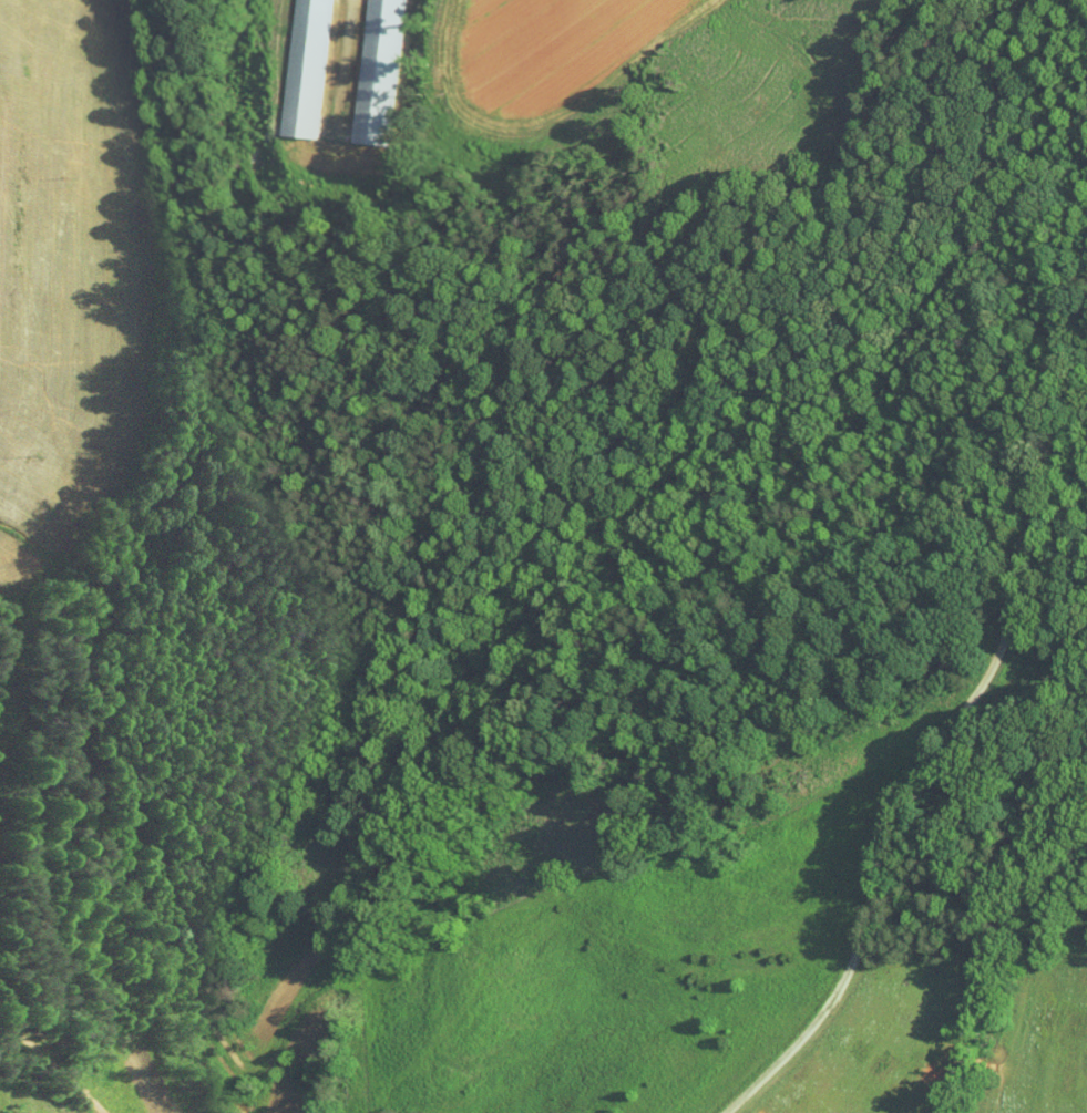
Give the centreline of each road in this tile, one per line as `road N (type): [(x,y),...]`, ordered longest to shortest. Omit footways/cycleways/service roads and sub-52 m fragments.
road 1 (residential): [(1086,412),(1036,494),(1006,630),(916,779),(842,979),(809,1030),(721,1112)]

